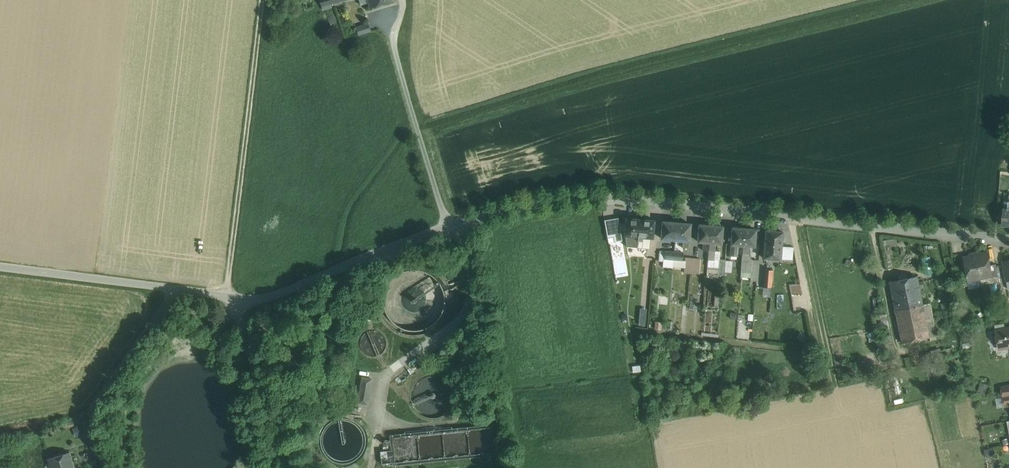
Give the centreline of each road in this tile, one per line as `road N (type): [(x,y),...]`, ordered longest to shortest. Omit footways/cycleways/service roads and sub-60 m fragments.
road 1 (unclassified): [(932,234),(598,197),(449,229),(260,299),(170,288)]
road 2 (track): [(228,295),(263,0)]
road 3 (track): [(655,332),(820,353),(812,310)]
road 4 (unclassified): [(170,288),(87,421),(100,467)]
road 5 (unclassified): [(170,288),(0,266)]

